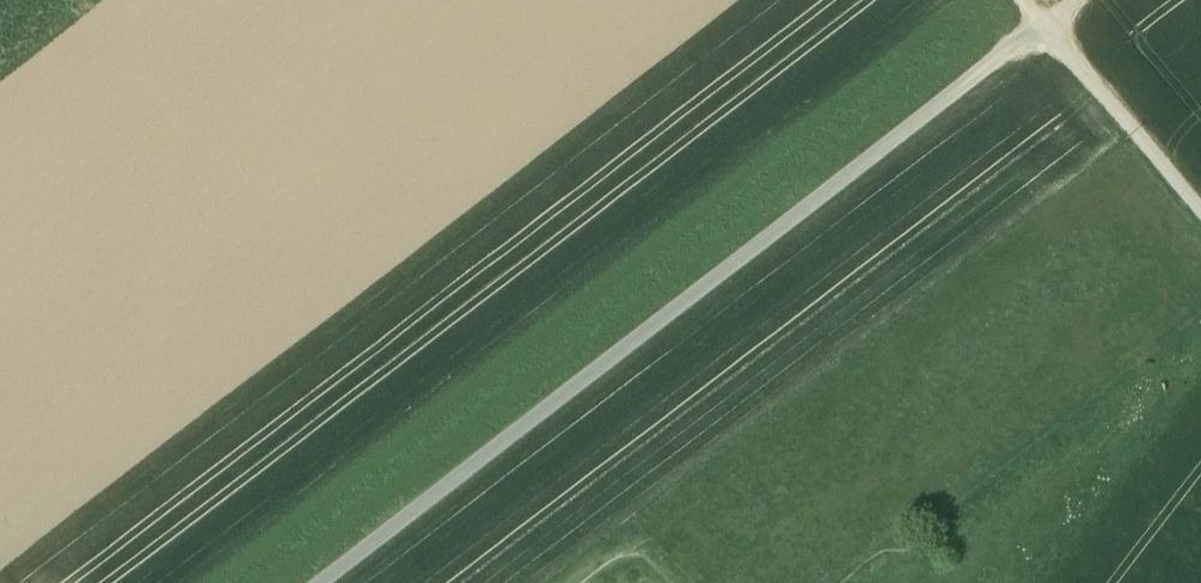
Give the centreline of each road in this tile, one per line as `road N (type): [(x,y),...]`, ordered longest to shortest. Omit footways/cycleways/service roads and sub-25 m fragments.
road 1 (track): [(321,582),(1038,26)]
road 2 (track): [(1038,26),(1200,217)]

